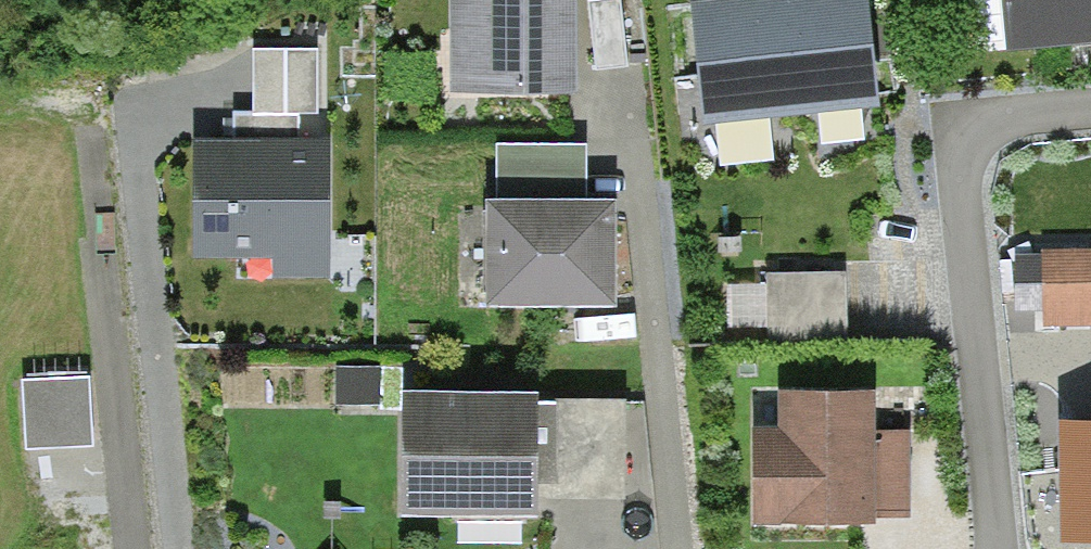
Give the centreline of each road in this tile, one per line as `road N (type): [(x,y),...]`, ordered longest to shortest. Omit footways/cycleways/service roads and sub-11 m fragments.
road 1 (residential): [(1090,103),(969,123),(950,216),(976,420)]
road 2 (residential): [(976,420),(990,548)]

